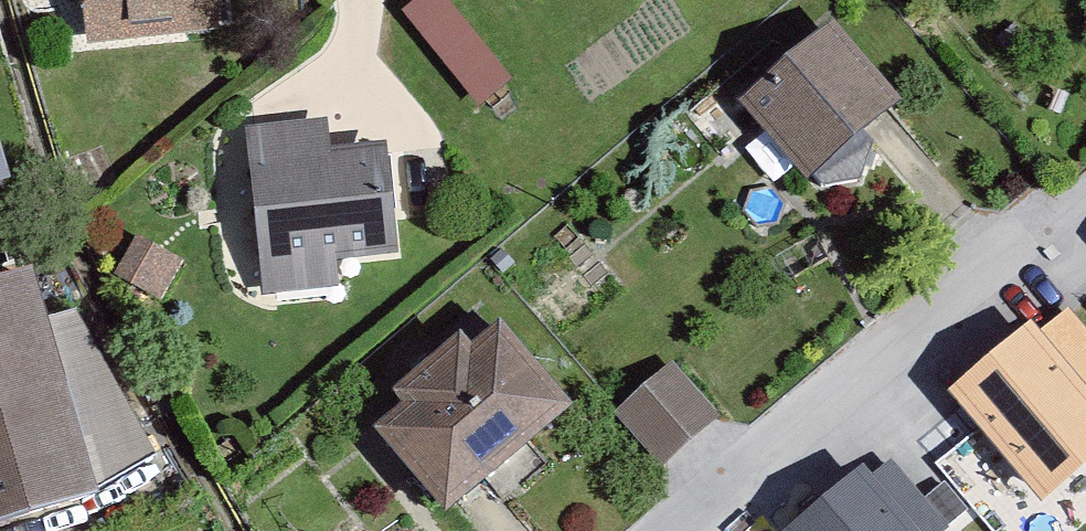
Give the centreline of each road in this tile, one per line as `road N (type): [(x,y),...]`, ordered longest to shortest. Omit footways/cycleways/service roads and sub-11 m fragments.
road 1 (residential): [(665,530),(1058,205)]

